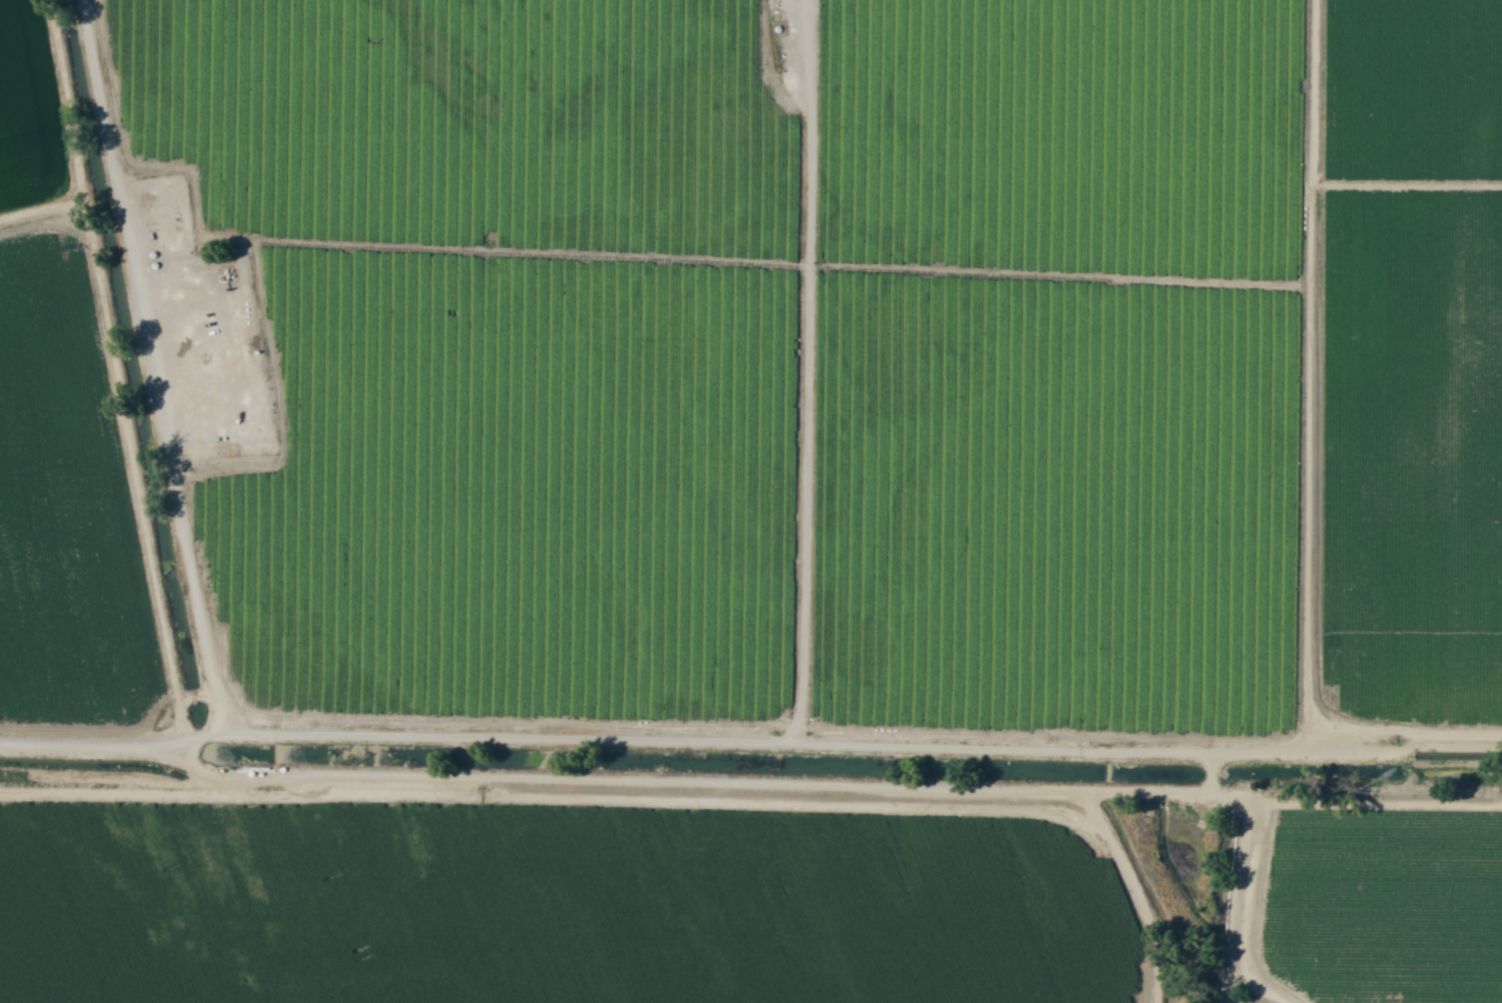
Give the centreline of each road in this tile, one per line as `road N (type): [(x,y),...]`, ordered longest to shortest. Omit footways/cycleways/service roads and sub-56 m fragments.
road 1 (residential): [(0,740),(152,745),(230,726),(1132,748),(1501,747)]

